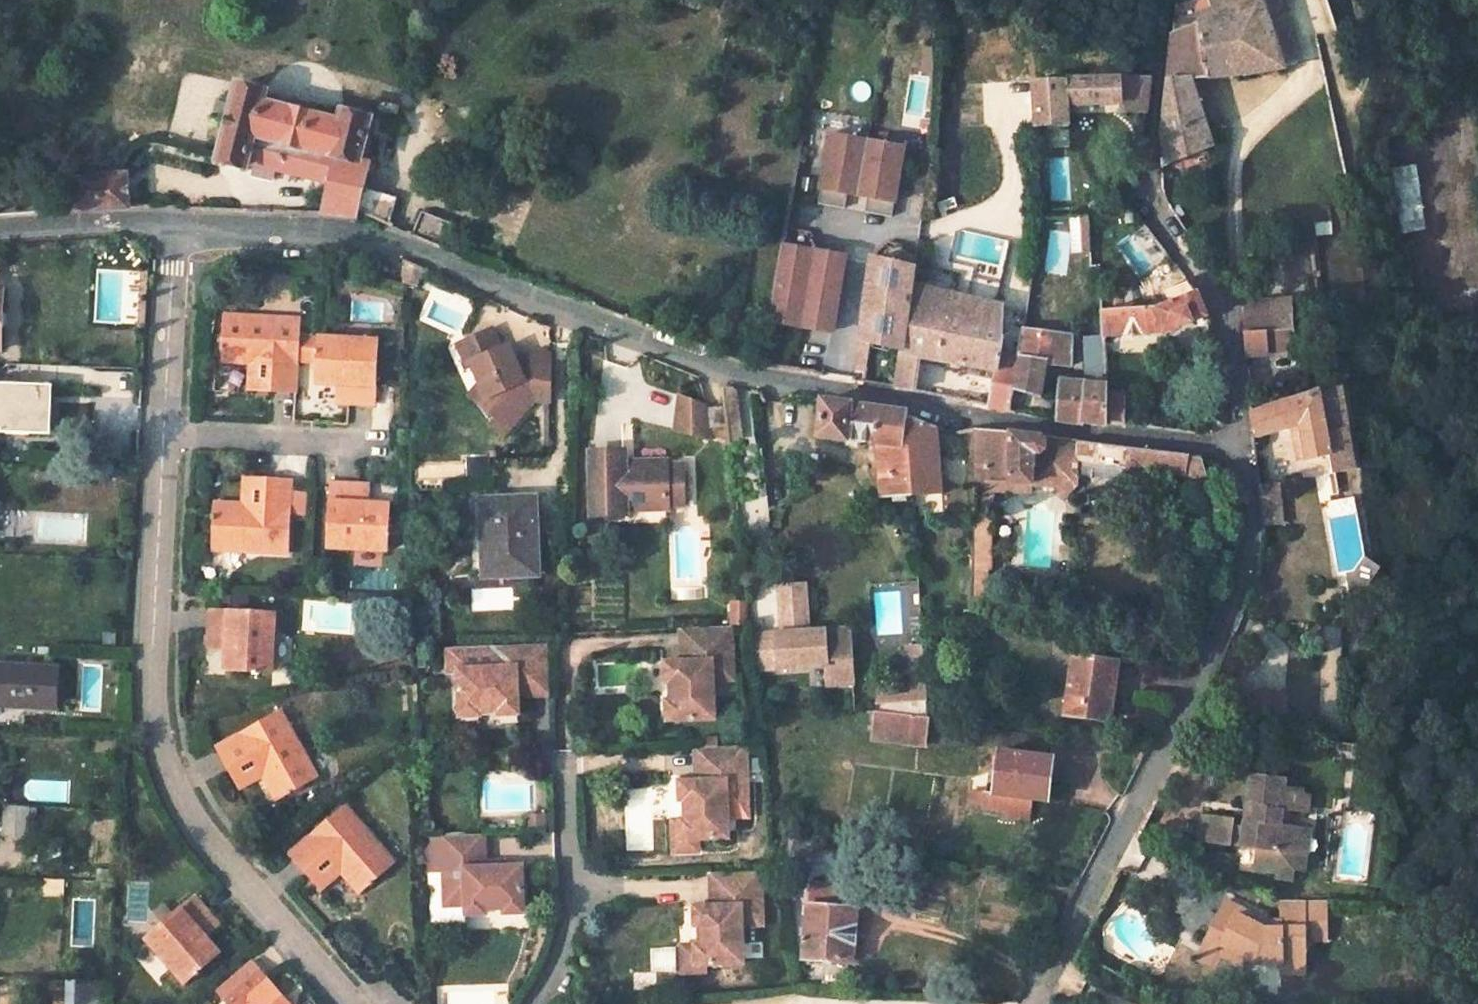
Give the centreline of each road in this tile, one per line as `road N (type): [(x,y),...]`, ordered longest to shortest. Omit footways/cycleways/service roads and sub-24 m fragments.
road 1 (residential): [(180,222),(359,233),(754,378),(1155,443),(1243,446)]
road 2 (residential): [(340,1003),(238,873),(158,724),(170,430)]
road 3 (residential): [(1243,446),(1252,507),(1241,587),(1031,1003)]
road 4 (residential): [(1158,74),(1149,202),(1217,300),(1237,367),(1243,446)]
road 5 (residential): [(170,430),(387,445)]
road 6 (residential): [(170,430),(180,222)]
road 7 (residential): [(0,231),(180,222)]

